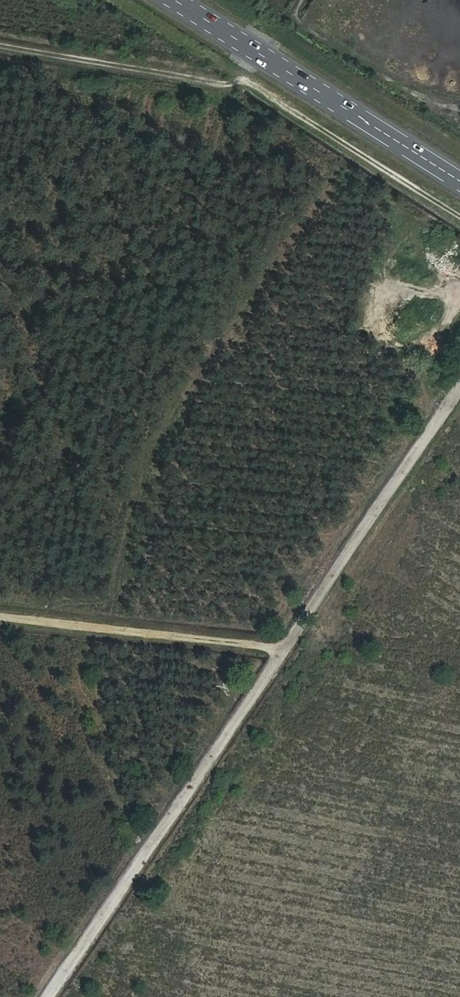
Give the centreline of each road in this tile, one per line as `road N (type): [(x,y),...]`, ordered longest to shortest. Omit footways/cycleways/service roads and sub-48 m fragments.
road 1 (track): [(459,386),(52,996)]
road 2 (track): [(459,218),(251,82),(212,83),(0,47)]
road 3 (primary): [(459,177),(180,0)]
road 4 (track): [(0,617),(286,649)]

